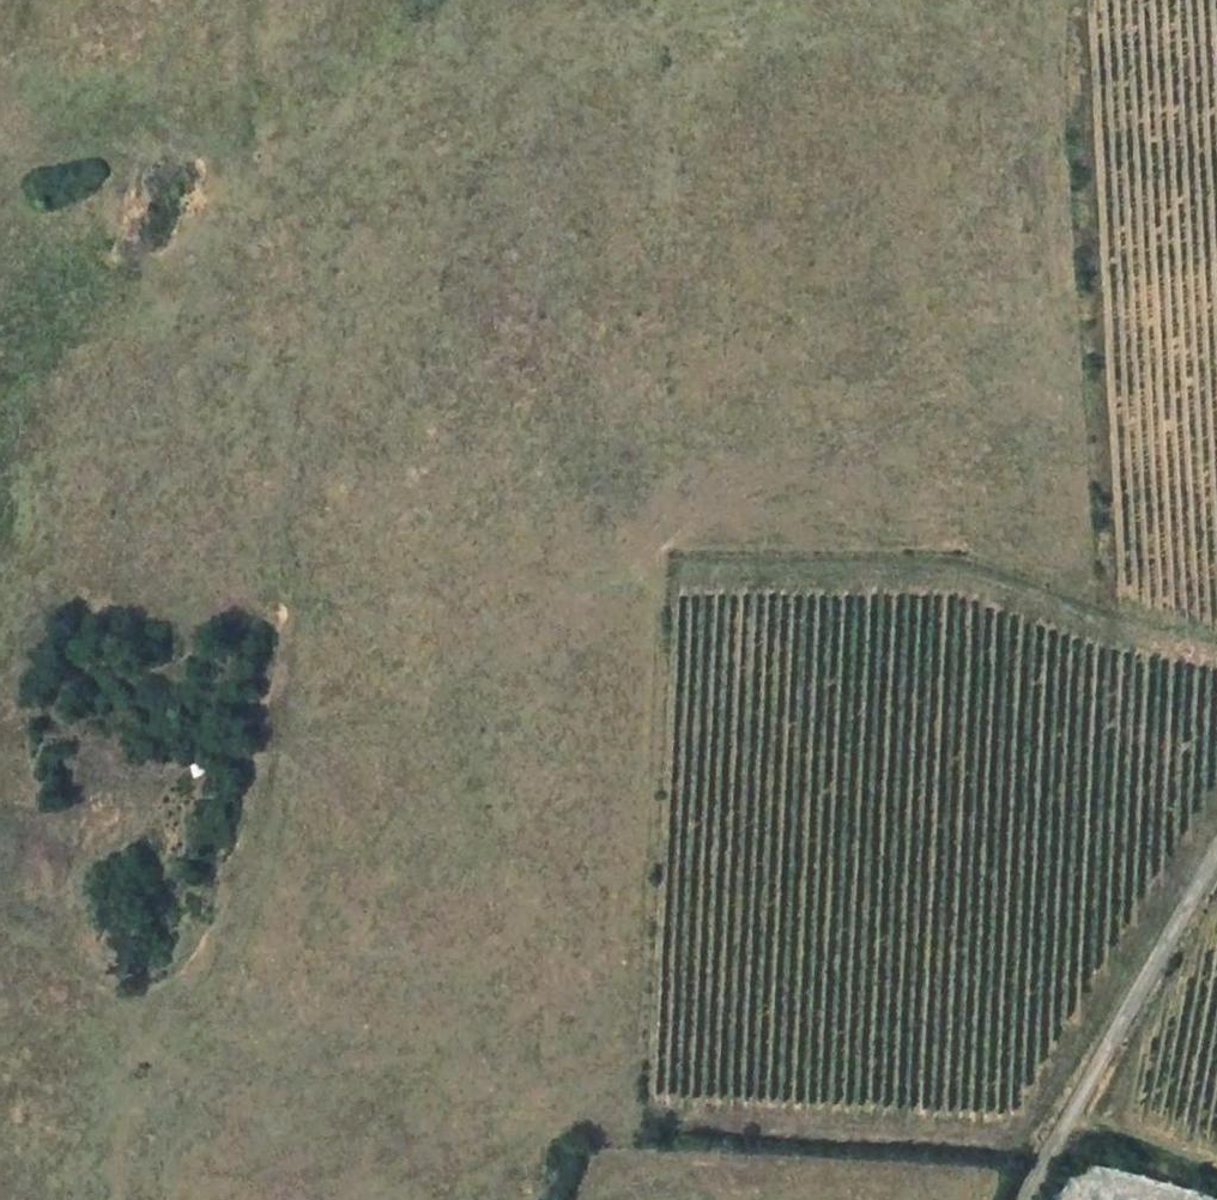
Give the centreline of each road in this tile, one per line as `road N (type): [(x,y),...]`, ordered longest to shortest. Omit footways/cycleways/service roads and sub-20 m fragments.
road 1 (unclassified): [(1022,1199),(1216,882)]

